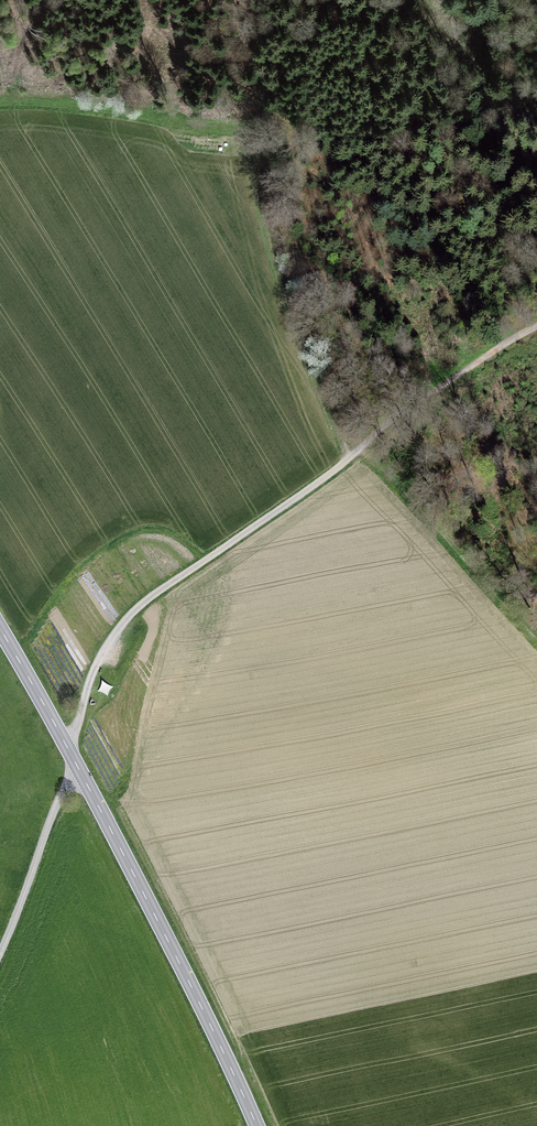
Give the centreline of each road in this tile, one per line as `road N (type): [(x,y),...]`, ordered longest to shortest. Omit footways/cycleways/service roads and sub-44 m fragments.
road 1 (track): [(68,747),(93,673),(139,607),(536,326)]
road 2 (secondary): [(257,1125),(177,957),(0,628)]
road 3 (track): [(349,458),(269,250),(250,155),(261,103),(248,0)]
road 4 (track): [(77,765),(0,951)]

